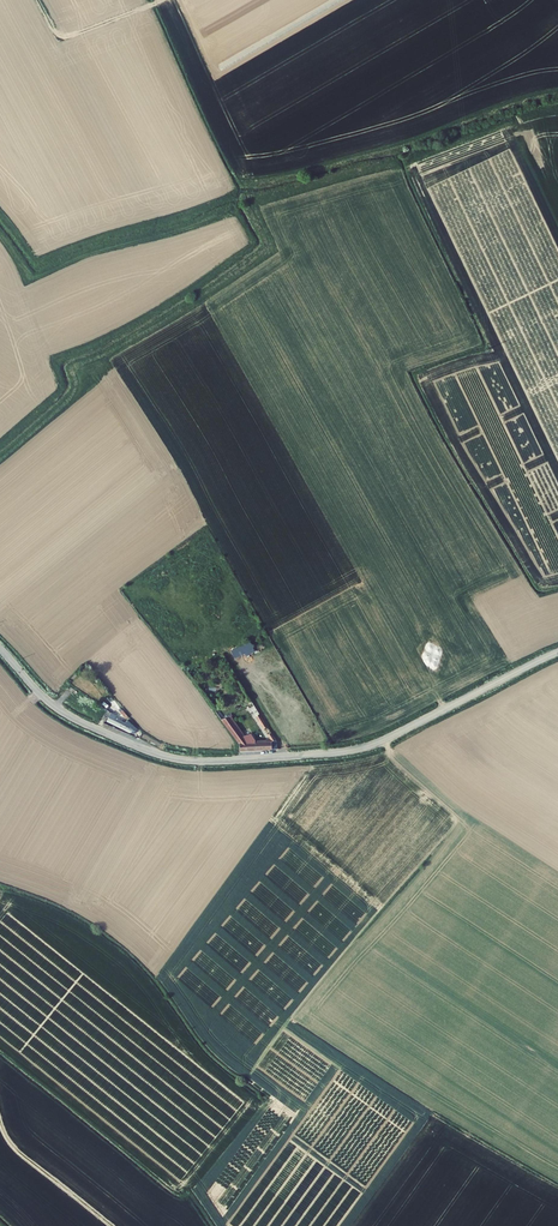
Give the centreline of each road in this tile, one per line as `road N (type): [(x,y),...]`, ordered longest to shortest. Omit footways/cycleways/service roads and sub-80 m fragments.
road 1 (unclassified): [(557,652),(369,746),(207,761),(151,752),(71,717),(0,649)]

